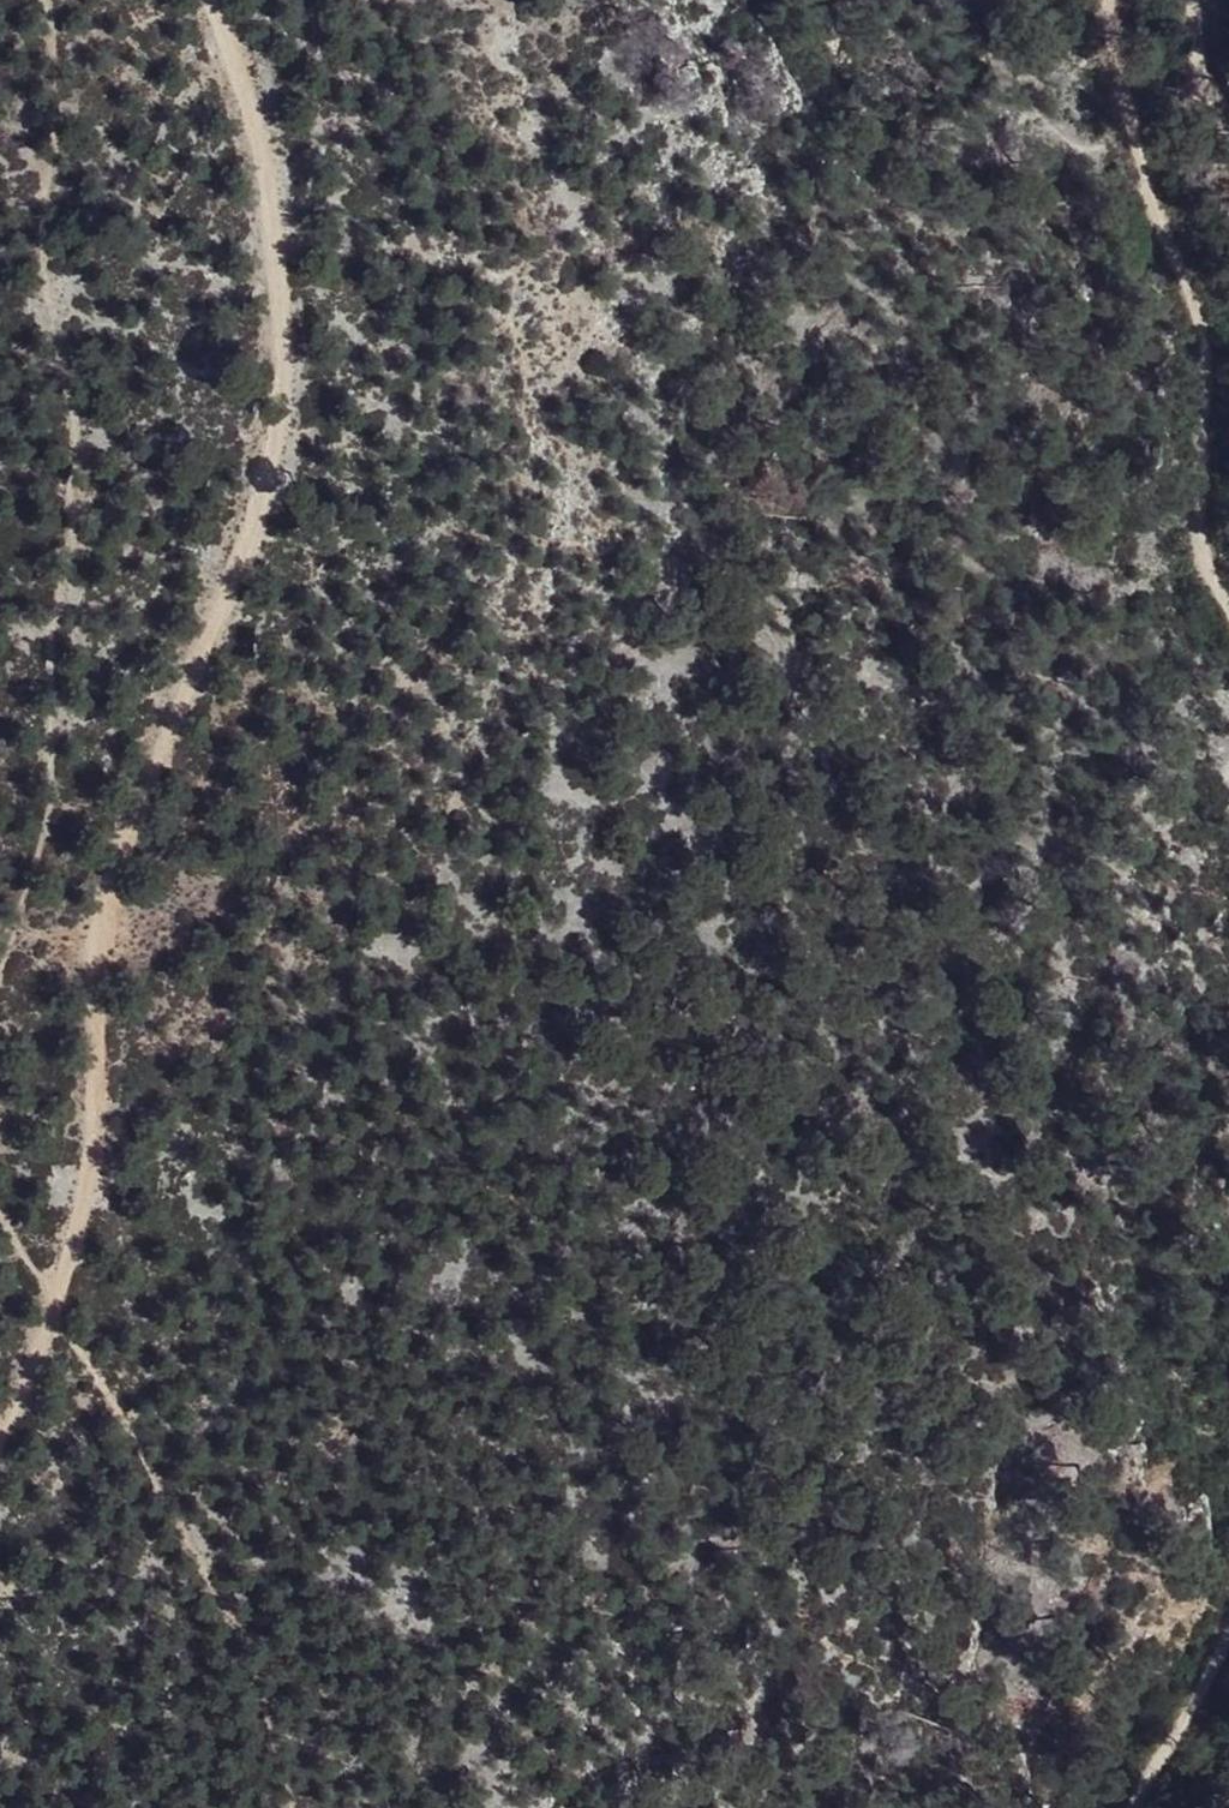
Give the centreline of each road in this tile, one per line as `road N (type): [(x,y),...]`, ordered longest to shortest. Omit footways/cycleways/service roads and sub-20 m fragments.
road 1 (track): [(213,0),(261,133),(282,319),(278,418),(254,520),(105,901),(85,1172),(55,1304),(0,1430)]
road 2 (track): [(1228,578),(1201,521),(1199,314),(1149,216),(1114,0)]
road 3 (track): [(1175,1807),(1228,1693)]

